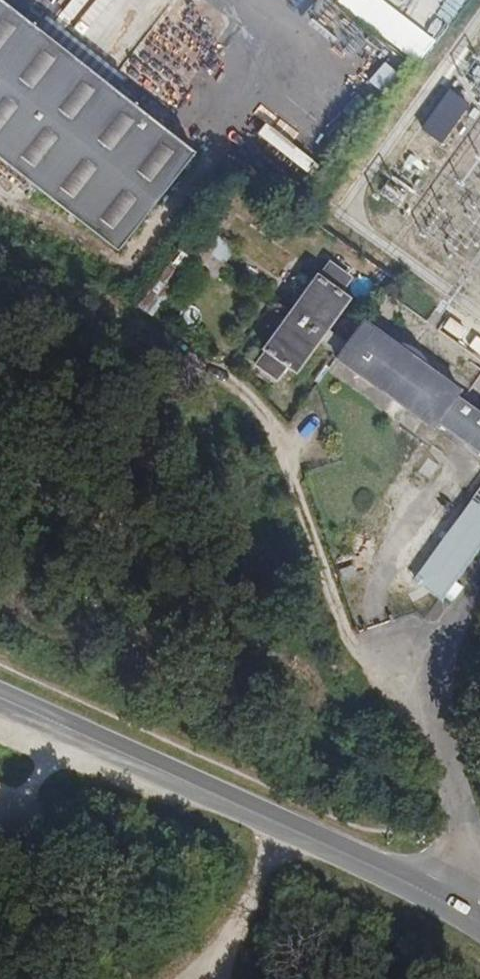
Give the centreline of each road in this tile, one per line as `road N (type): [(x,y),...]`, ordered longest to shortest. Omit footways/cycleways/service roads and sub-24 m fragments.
road 1 (tertiary): [(0,700),(454,906)]
road 2 (unclassified): [(460,814),(422,660),(479,581)]
road 3 (track): [(262,865),(143,978)]

